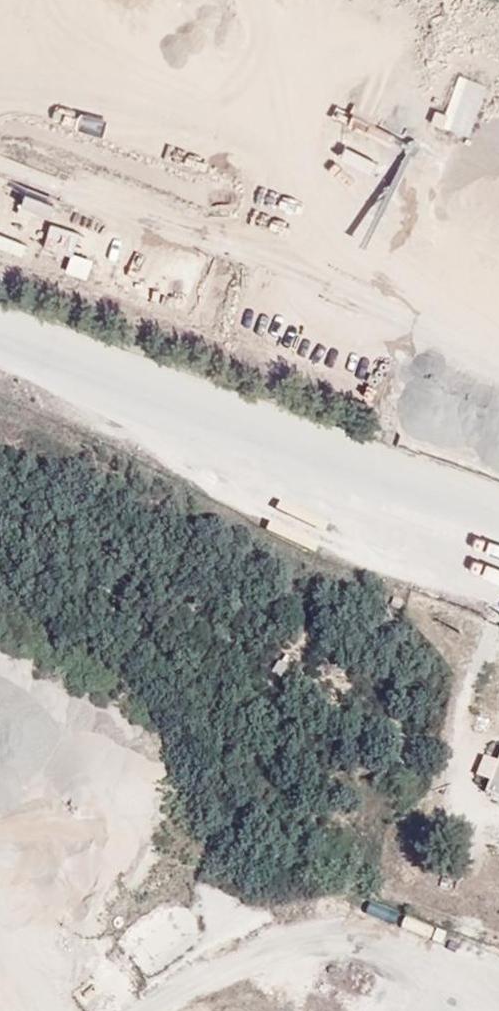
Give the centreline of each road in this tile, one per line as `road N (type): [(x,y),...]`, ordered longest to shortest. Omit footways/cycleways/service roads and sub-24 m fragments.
road 1 (tertiary): [(498,524),(0,335)]

